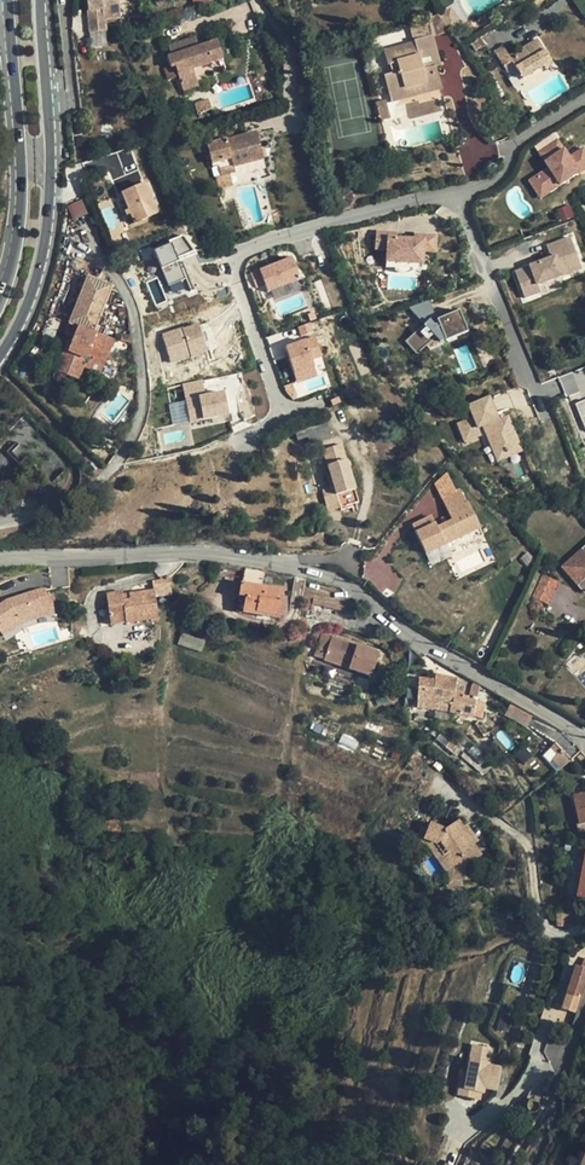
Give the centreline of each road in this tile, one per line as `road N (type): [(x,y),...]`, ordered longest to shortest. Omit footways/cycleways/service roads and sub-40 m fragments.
road 1 (residential): [(584,735),(409,631),(348,583),(253,558),(0,561)]
road 2 (residential): [(0,525),(95,487),(143,423),(132,305),(87,238)]
road 3 (residential): [(542,409),(465,203),(508,166),(527,133),(584,100)]
road 4 (primary): [(0,358),(31,295),(49,201),(40,0)]
road 5 (primary): [(7,0),(22,165),(20,223),(0,301)]

